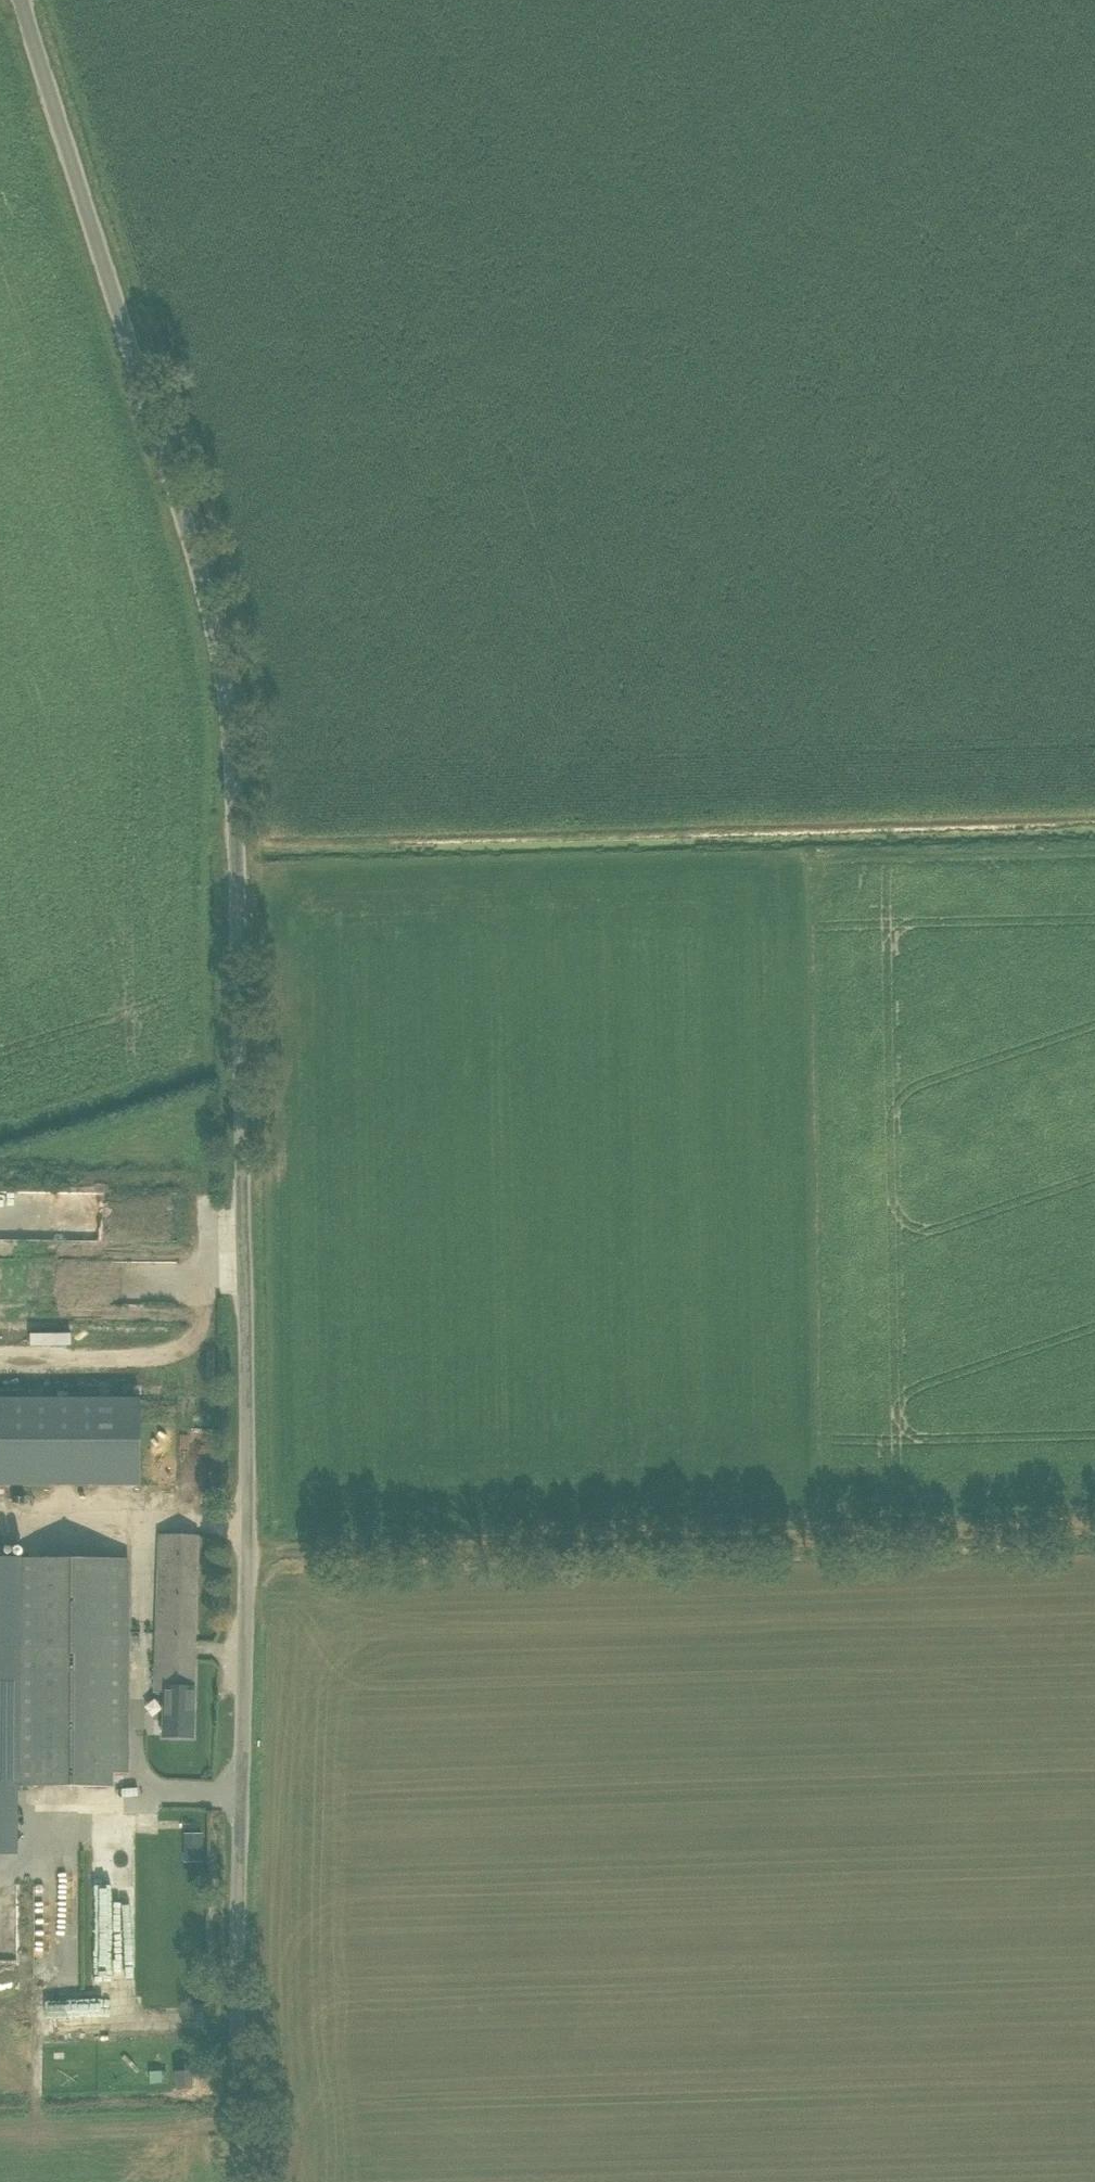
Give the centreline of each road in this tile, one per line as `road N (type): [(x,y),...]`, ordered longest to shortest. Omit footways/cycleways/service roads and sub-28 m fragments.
road 1 (unclassified): [(249,2181),(240,2042),(246,1494),(236,882),(218,624),(18,0)]

